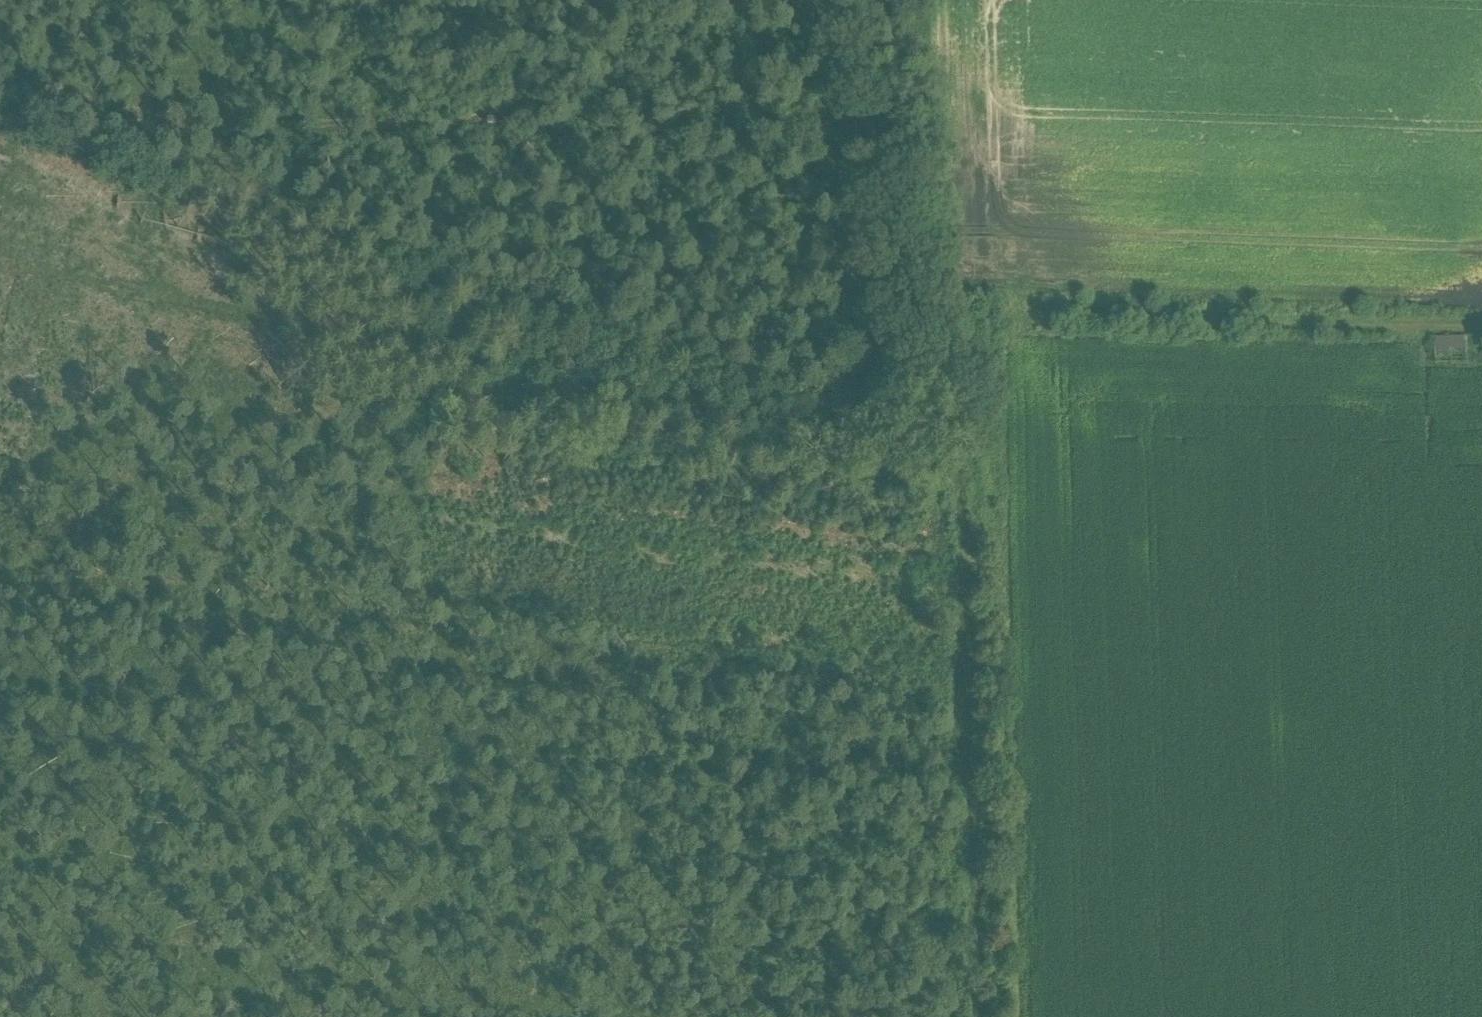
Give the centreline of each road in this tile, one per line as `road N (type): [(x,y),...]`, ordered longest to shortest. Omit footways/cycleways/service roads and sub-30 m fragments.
road 1 (track): [(1030,313),(1481,328)]

